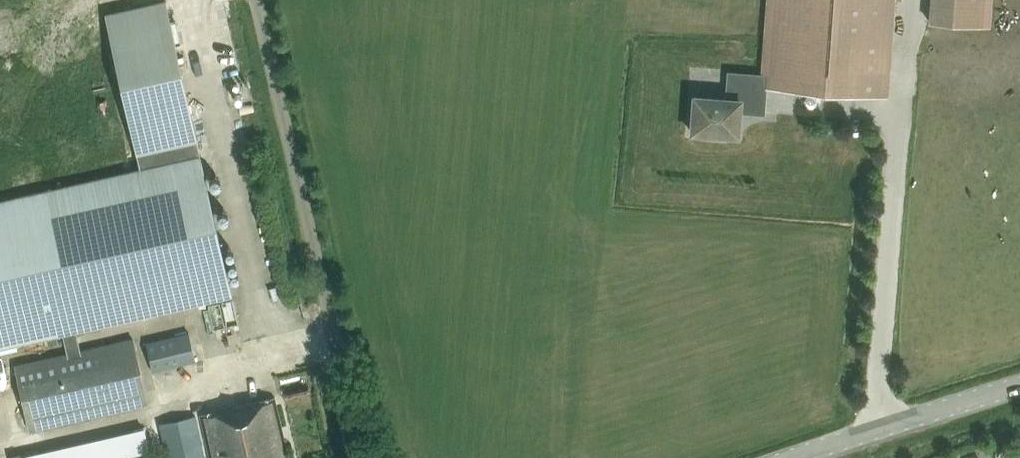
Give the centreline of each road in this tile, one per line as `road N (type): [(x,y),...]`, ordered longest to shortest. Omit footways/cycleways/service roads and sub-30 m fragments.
road 1 (unclassified): [(364,457),(251,0)]
road 2 (tertiary): [(787,457),(1019,382)]

